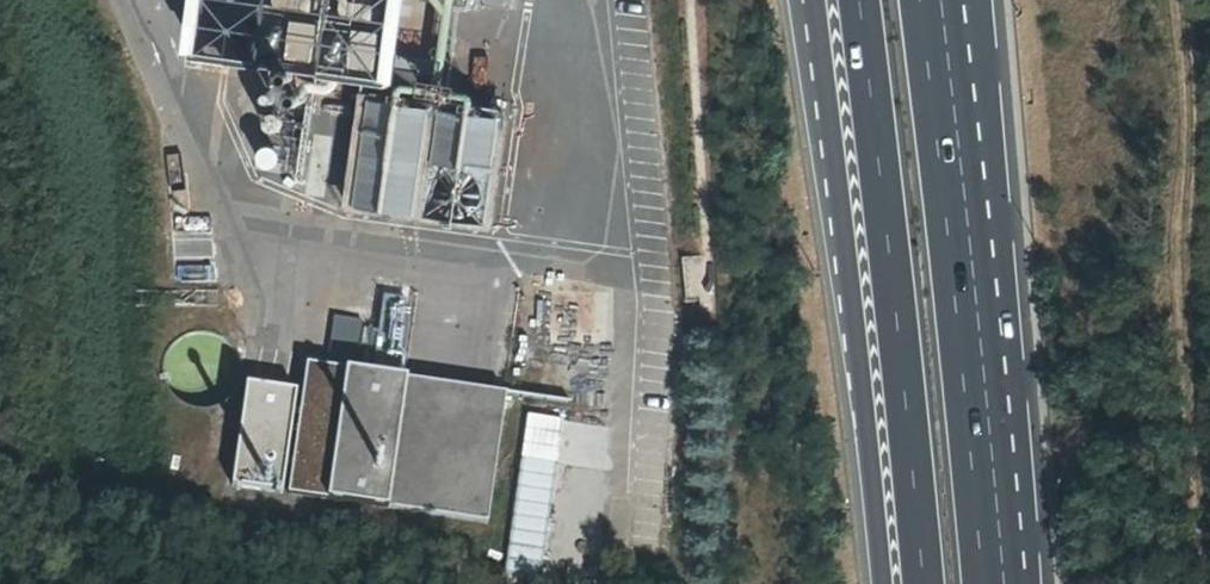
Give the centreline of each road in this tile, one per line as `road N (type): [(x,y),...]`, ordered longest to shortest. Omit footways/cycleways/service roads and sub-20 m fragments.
road 1 (motorway): [(803,0),(862,392),(881,583)]
road 2 (motorway): [(994,583),(930,0)]
road 3 (motorway): [(859,0),(921,583)]
road 4 (track): [(1190,0),(1207,583)]

